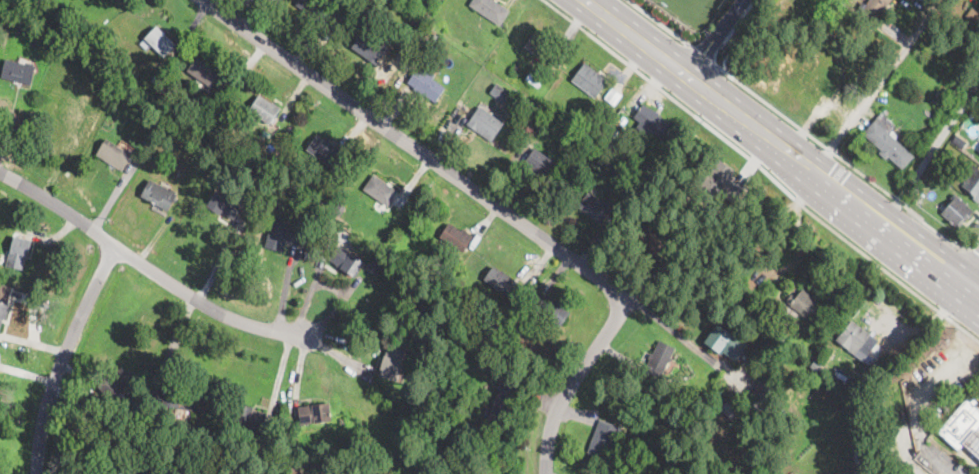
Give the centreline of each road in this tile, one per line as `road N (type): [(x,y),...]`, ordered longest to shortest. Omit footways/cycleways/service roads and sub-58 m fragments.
road 1 (residential): [(628,305),(209,0)]
road 2 (primary): [(966,285),(579,0)]
road 3 (residential): [(302,335),(240,322),(193,301),(0,172)]
road 4 (residential): [(36,473),(48,399),(115,245)]
road 5 (residential): [(546,473),(560,403),(628,305)]

